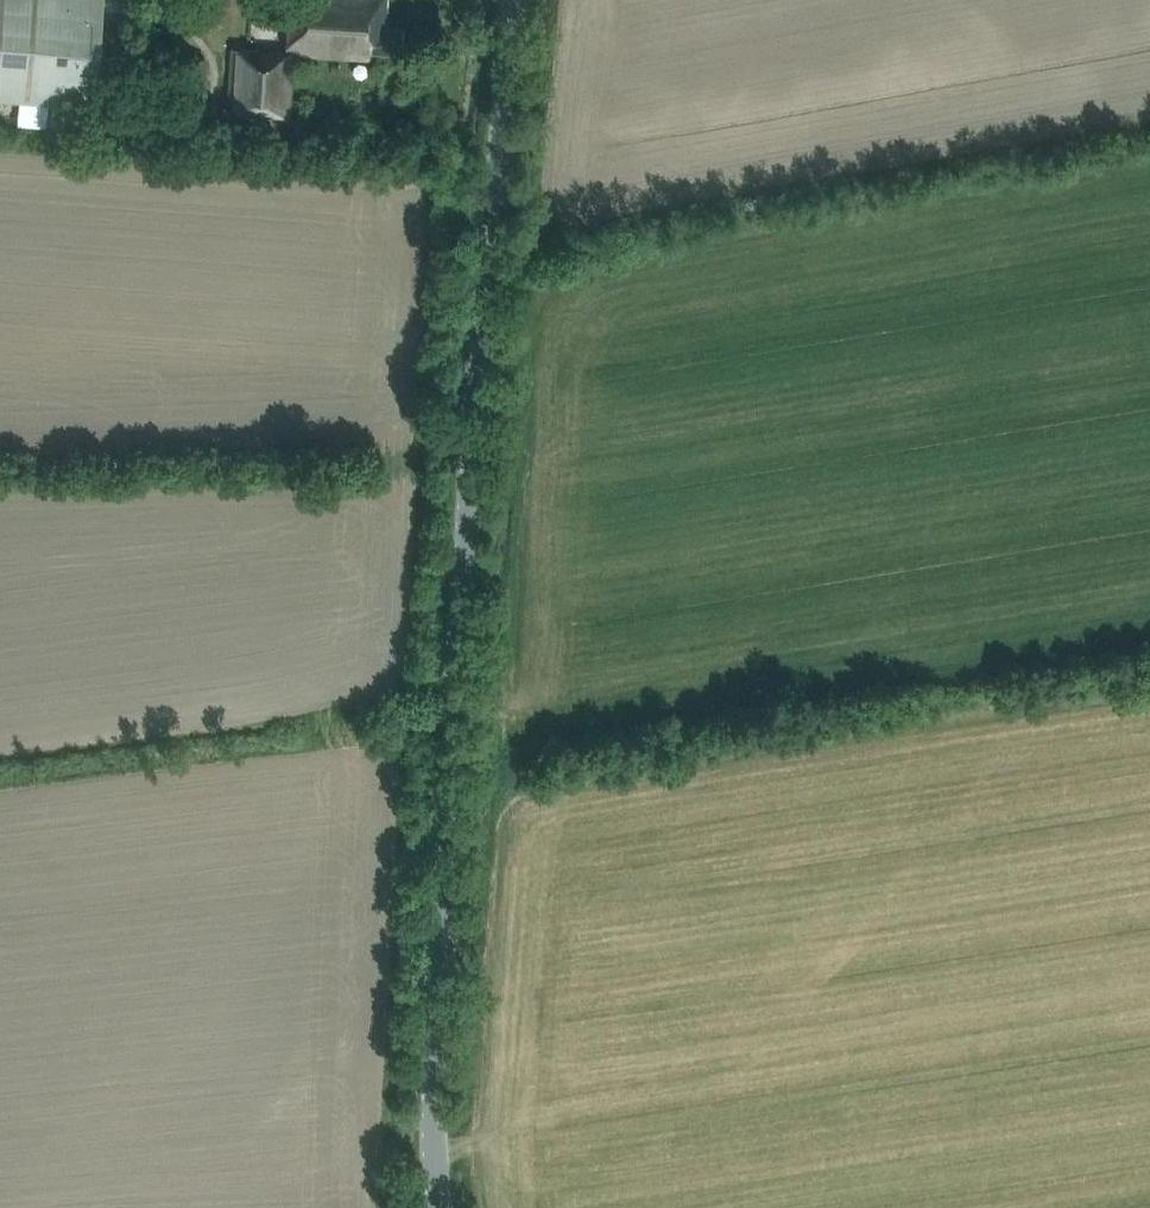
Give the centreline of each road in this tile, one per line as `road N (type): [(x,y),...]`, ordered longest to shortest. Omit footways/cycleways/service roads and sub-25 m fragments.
road 1 (tertiary): [(439,1207),(430,1088),(517,0)]

